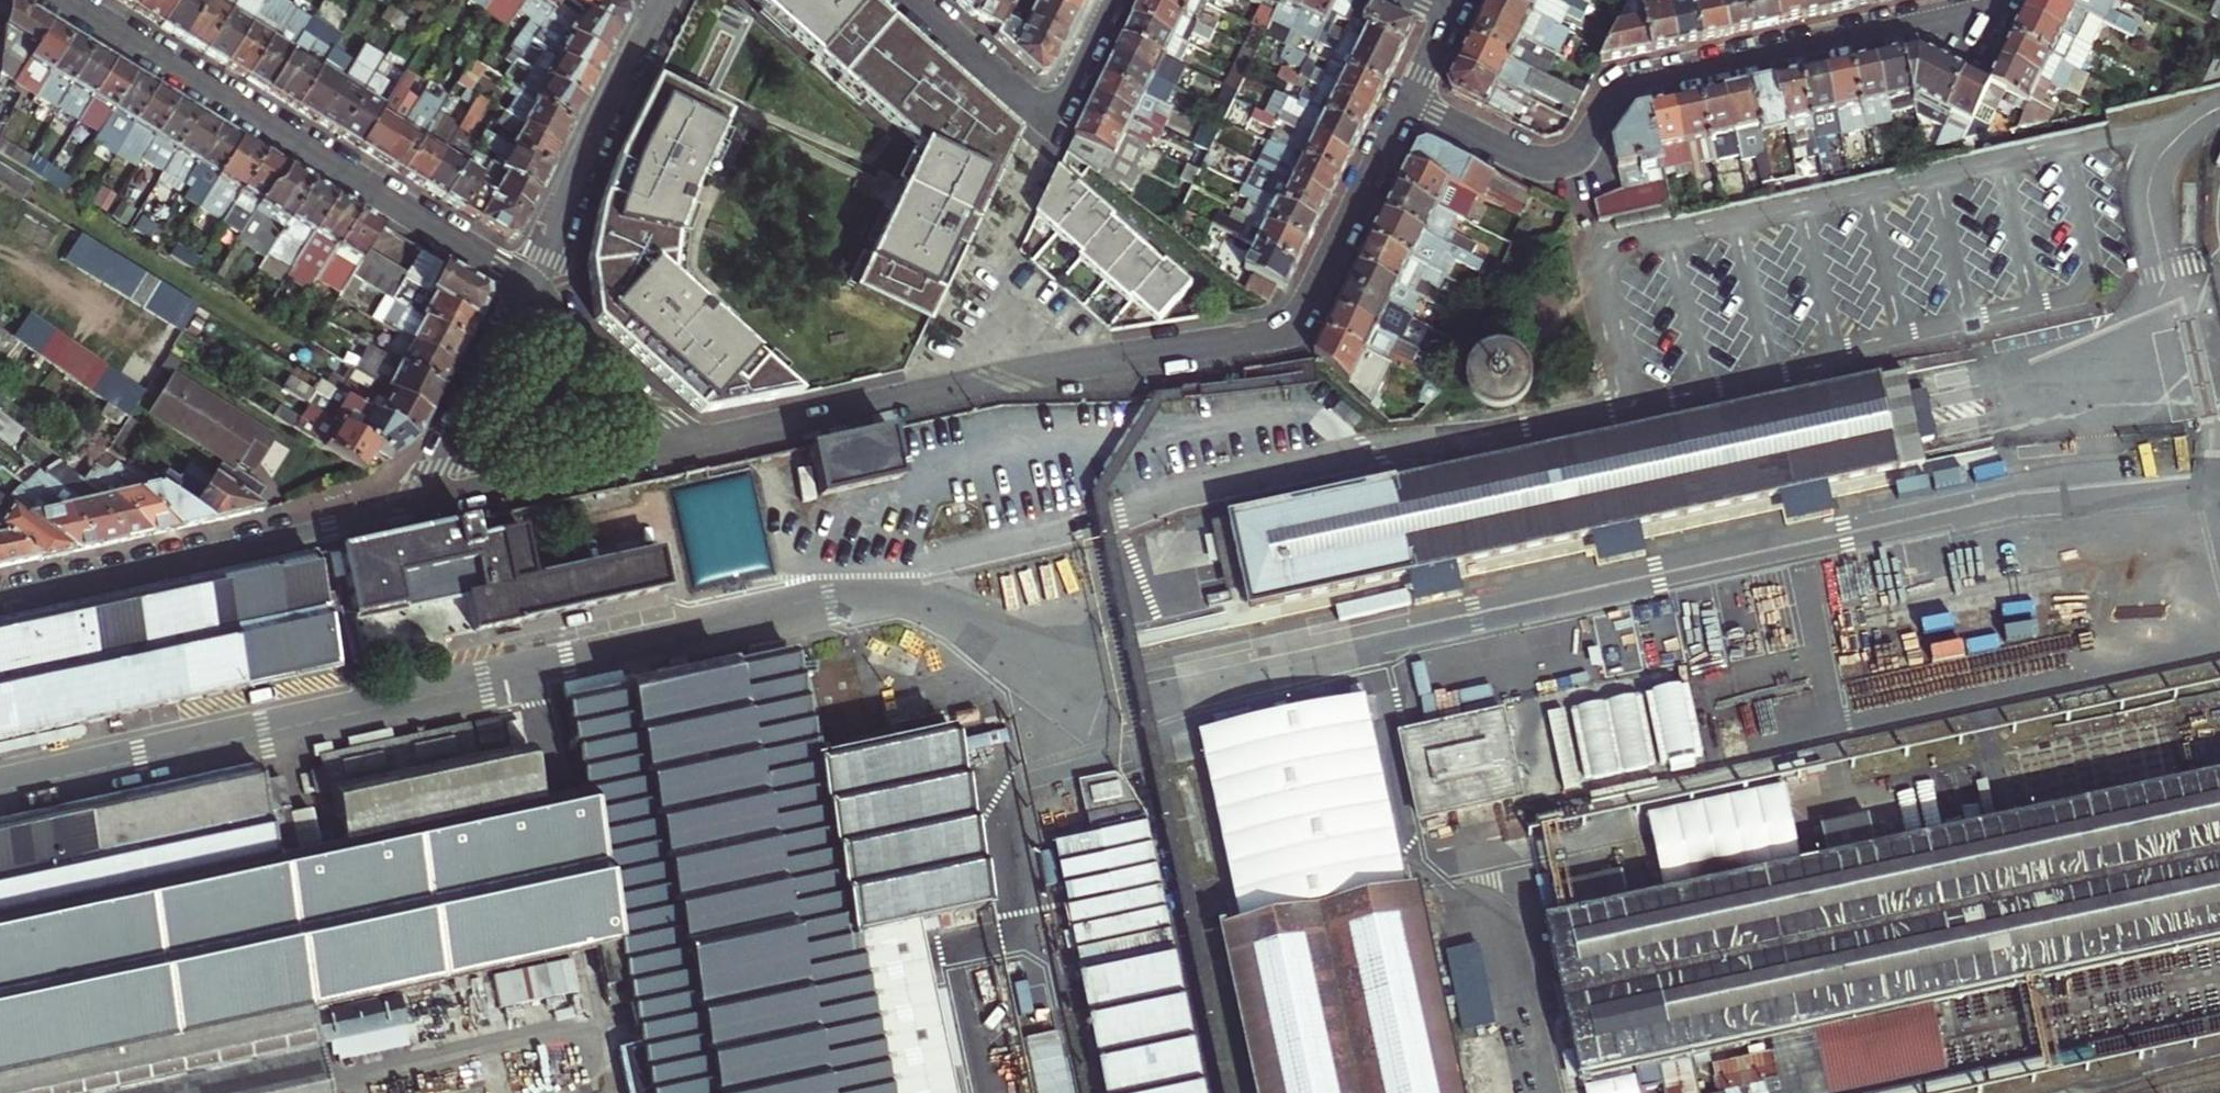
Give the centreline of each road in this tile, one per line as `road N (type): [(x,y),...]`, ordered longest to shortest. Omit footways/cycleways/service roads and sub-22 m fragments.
road 1 (residential): [(2001,0),(1996,10),(1630,88),(1583,152),(1560,163),(1531,163),(1407,105)]
road 2 (residential): [(909,398),(1277,331),(1305,309),(1407,105)]
road 3 (residential): [(65,0),(496,266),(527,297)]
road 4 (tertiary): [(415,511),(0,603)]
road 5 (tertiary): [(659,4),(566,192),(527,297)]
road 6 (residential): [(1049,125),(1026,146),(909,398)]
road 7 (residential): [(415,511),(686,446)]
road 8 (tertiary): [(527,297),(415,511)]
road 9 (residential): [(686,446),(909,398)]
road 10 (residential): [(527,297),(686,446)]
road 11 (residential): [(905,0),(1049,125)]
road 12 (residential): [(1049,125),(1110,0)]

